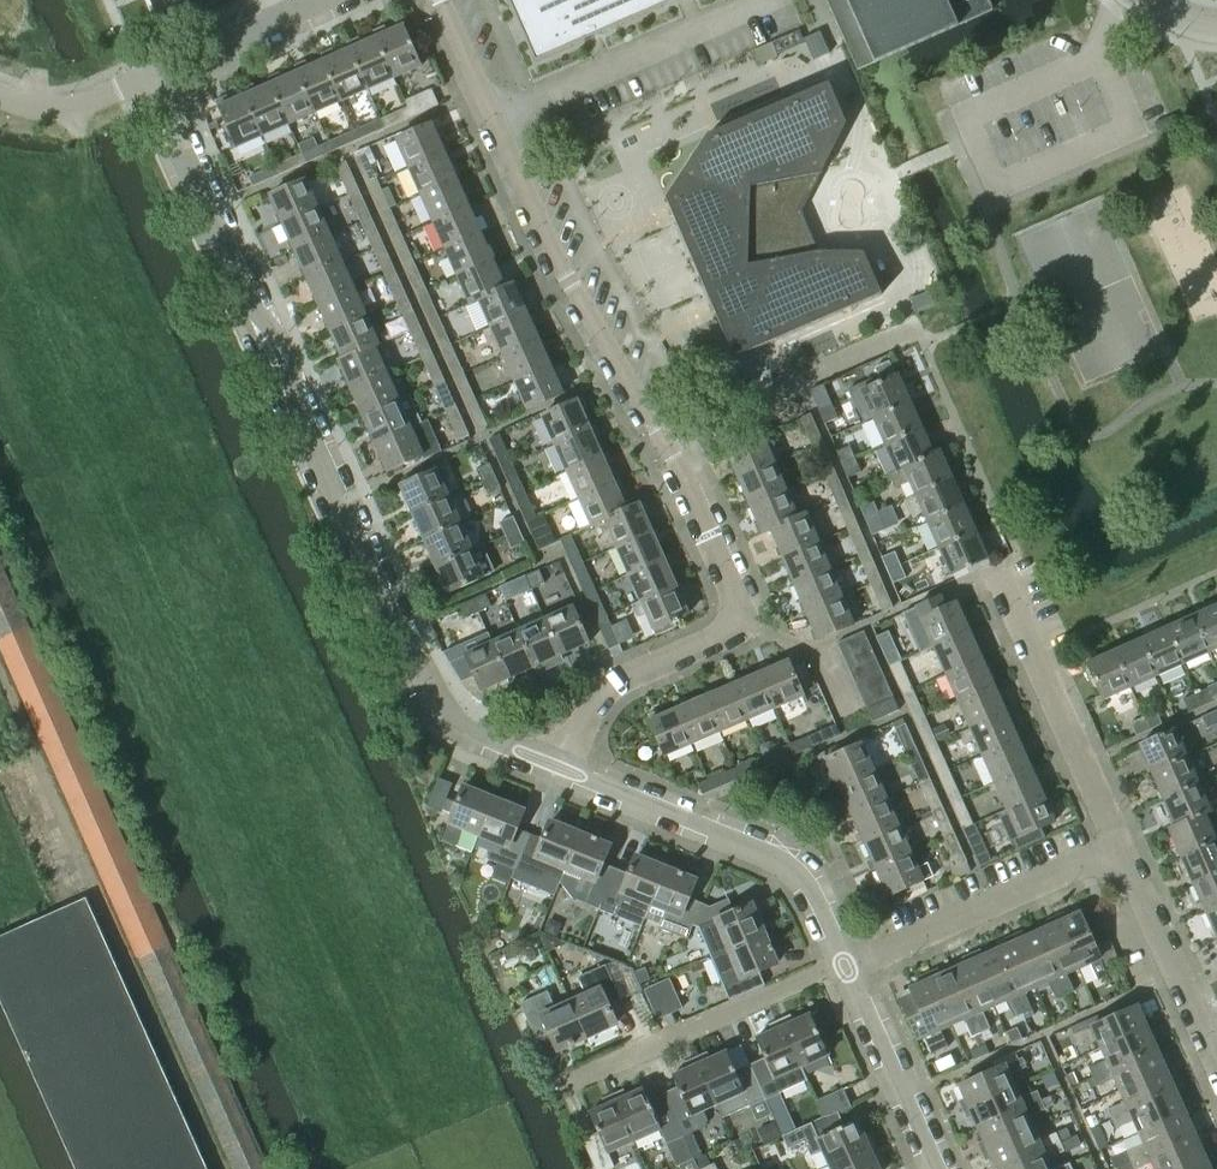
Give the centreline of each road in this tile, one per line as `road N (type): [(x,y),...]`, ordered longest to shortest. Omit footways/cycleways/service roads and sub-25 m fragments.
road 1 (residential): [(664,440),(568,280),(439,0)]
road 2 (tertiary): [(553,766),(496,747),(448,718),(414,668),(305,431)]
road 3 (residential): [(553,766),(621,675),(718,632),(737,616),(727,568),(664,440)]
road 4 (tertiary): [(838,959),(810,893),(781,866),(553,766)]
road 5 (residential): [(1116,849),(1000,566)]
road 6 (residential): [(838,959),(860,965),(1116,849)]
road 7 (residential): [(564,1085),(838,959)]
road 8 (residential): [(914,329),(664,440)]
road 9 (tertiary): [(238,288),(146,74)]
road 10 (tertiary): [(934,1168),(838,959)]
road 11 (residential): [(1201,1023),(1116,849)]
road 12 (tertiary): [(146,74),(310,0)]
road 13 (tertiary): [(305,431),(278,339),(238,288)]
road 14 (tertiary): [(238,288),(282,405),(305,431)]
road 15 (residential): [(0,90),(56,108),(146,74)]

